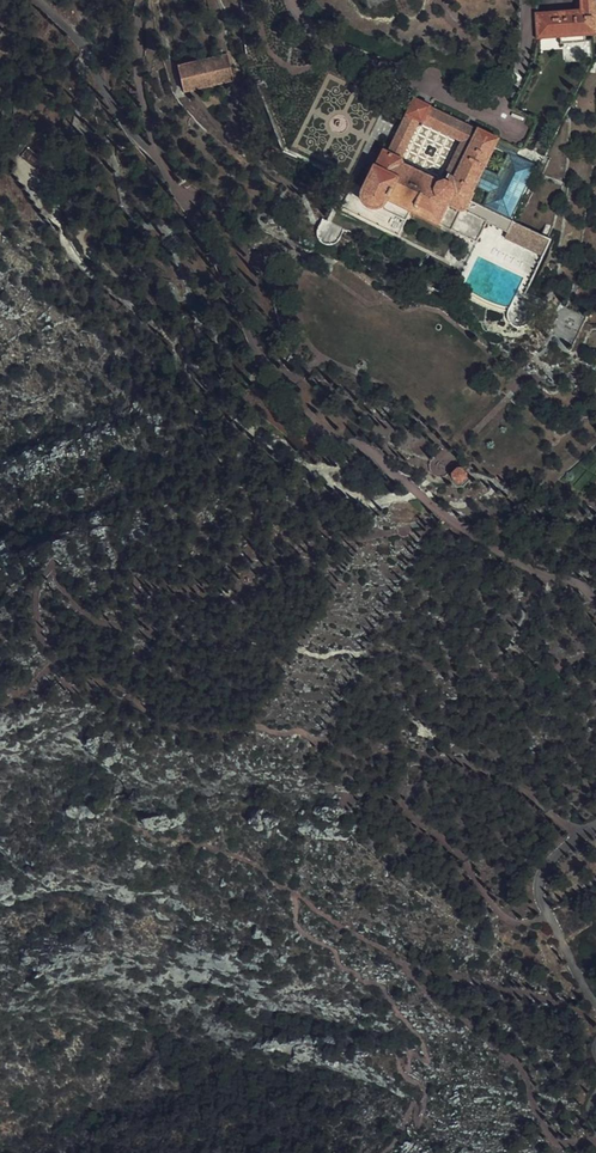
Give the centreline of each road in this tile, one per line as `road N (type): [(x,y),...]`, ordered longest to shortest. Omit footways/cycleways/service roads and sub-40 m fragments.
road 1 (track): [(595,1138),(550,1135),(523,1070),(438,1005),(405,966),(255,866),(177,837),(161,842),(123,821)]
road 2 (track): [(385,1152),(402,1136),(412,1106),(418,1126),(427,1097),(398,1062),(412,1068),(412,1055),(431,1063),(383,989),(343,967),(297,924),(295,896)]
road 3 (track): [(405,966),(595,1014)]

